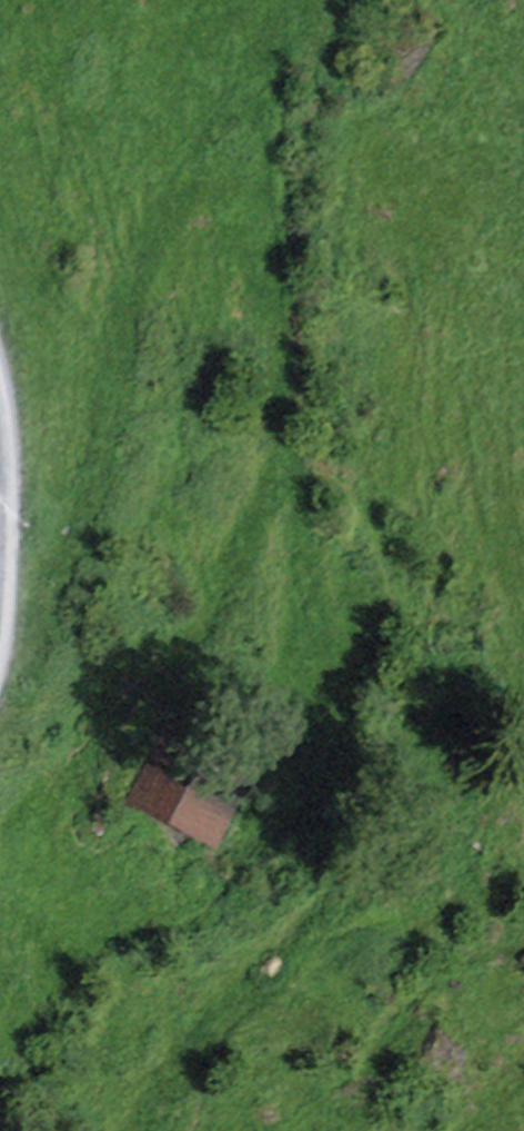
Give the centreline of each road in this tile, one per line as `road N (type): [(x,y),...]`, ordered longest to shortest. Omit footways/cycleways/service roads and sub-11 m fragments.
road 1 (track): [(153,1130),(188,1049),(327,919),(353,850),(288,434),(247,80)]
road 2 (track): [(0,655),(65,563),(116,394),(129,292),(213,133),(284,23),(320,0)]
road 3 (track): [(169,670),(288,434)]

